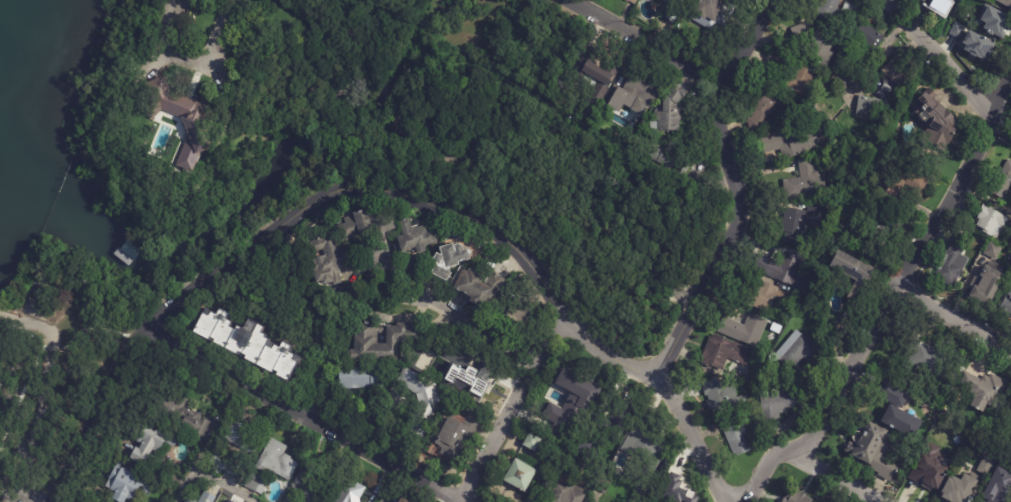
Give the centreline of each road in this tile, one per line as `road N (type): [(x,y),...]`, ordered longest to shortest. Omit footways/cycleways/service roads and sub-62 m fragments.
road 1 (residential): [(49,501),(145,321),(253,239),(356,189)]
road 2 (residential): [(788,450),(816,435),(1010,87)]
road 3 (residential): [(655,380),(736,225),(720,99),(774,0)]
road 4 (residential): [(475,501),(145,321)]
road 5 (residential): [(565,319),(527,259),(483,226),(400,193),(356,189)]
road 6 (residential): [(723,501),(666,387),(624,366),(565,319)]
road 7 (residential): [(463,501),(565,319)]
road 8 (residential): [(537,370),(417,294),(417,283),(382,259)]
road 9 (residential): [(1010,131),(992,120),(887,0)]
road 10 (residential): [(725,84),(570,0)]
road 11 (residential): [(1010,351),(893,288)]

